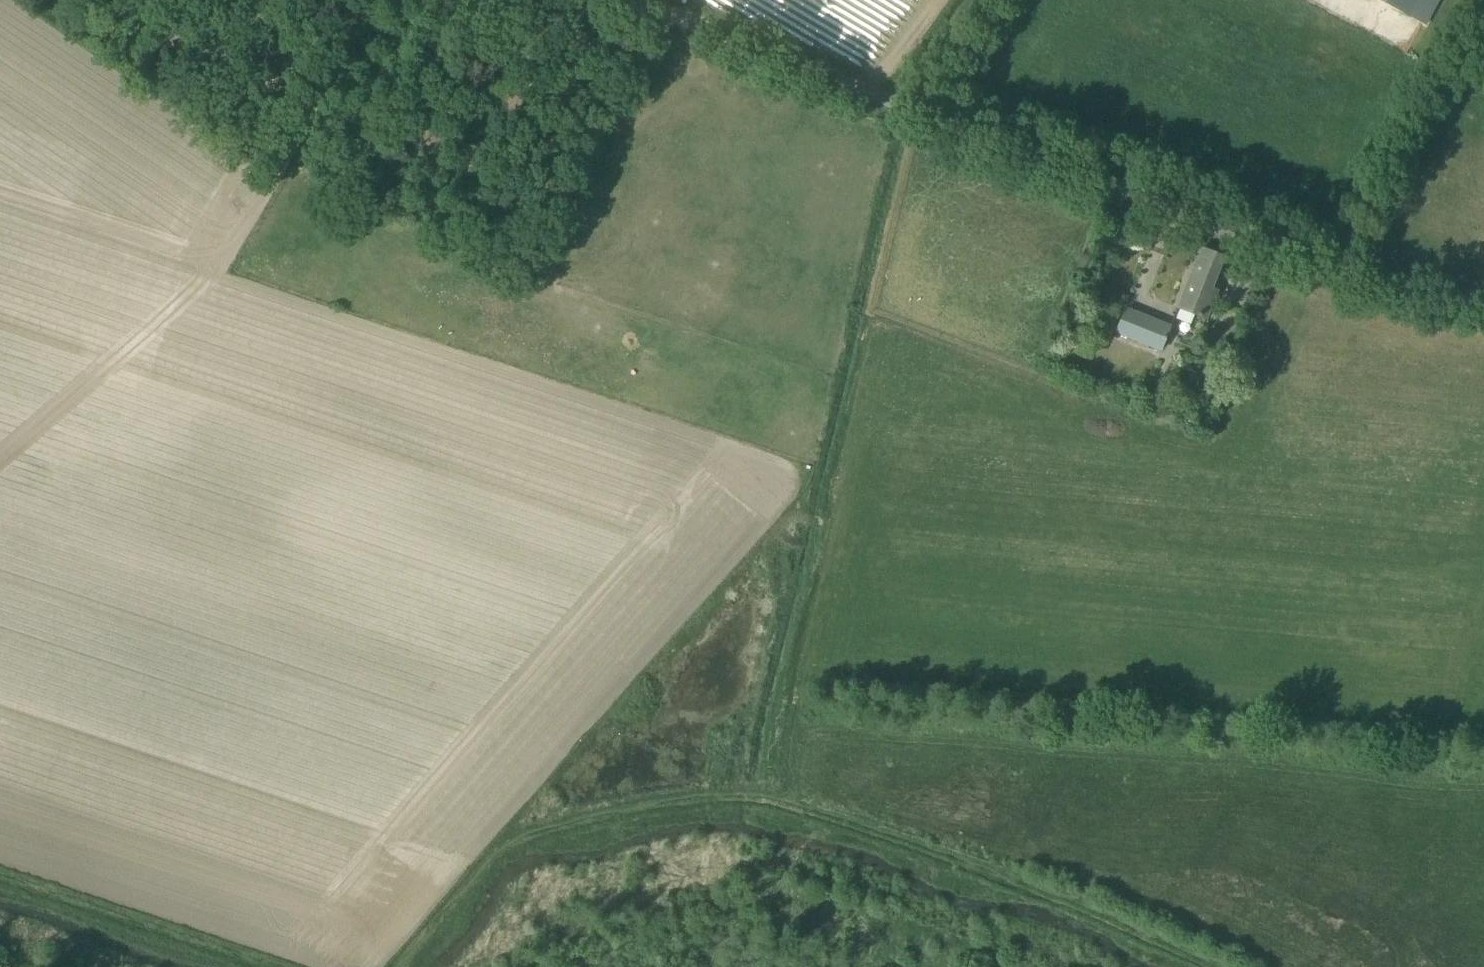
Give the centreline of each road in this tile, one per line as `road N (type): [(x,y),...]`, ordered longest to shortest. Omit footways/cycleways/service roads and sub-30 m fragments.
road 1 (unclassified): [(1483,305),(1306,259),(626,0)]

